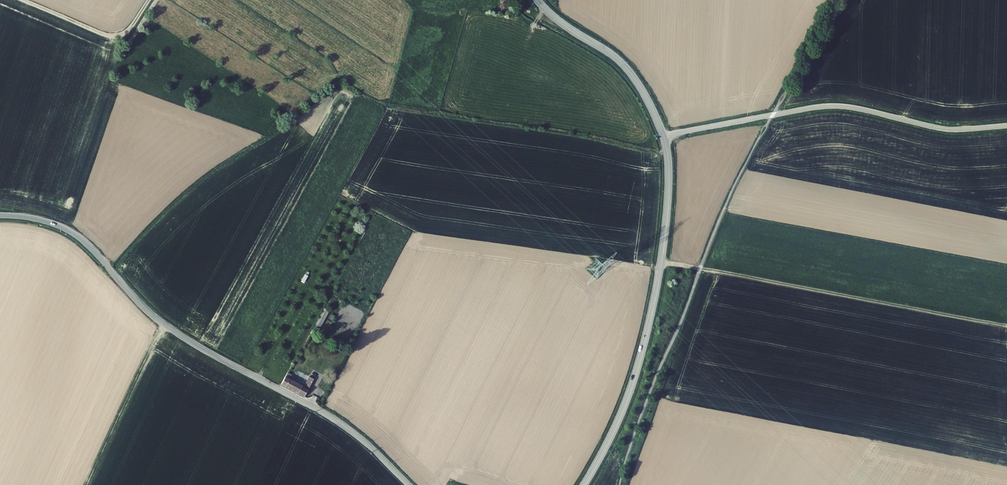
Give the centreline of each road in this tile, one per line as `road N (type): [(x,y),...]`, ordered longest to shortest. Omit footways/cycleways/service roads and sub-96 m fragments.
road 1 (tertiary): [(0,216),(70,232),(154,317),(335,419),(409,484)]
road 2 (tertiary): [(663,136),(667,212),(648,325),(623,407),(584,484)]
road 3 (tertiary): [(1006,126),(947,129),(829,106),(663,136)]
road 4 (tertiary): [(537,0),(623,64),(663,136)]
road 5 (track): [(162,322),(85,484)]

